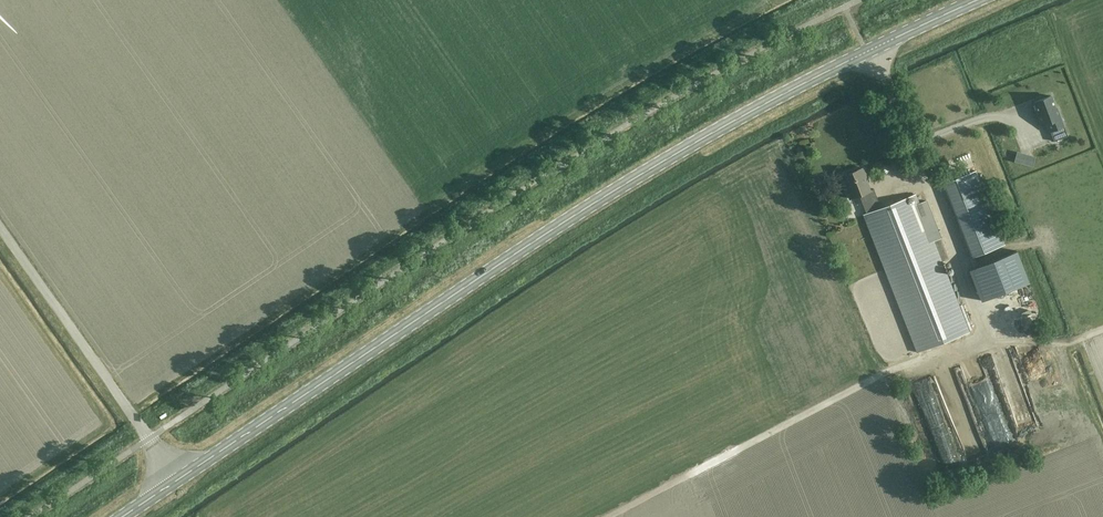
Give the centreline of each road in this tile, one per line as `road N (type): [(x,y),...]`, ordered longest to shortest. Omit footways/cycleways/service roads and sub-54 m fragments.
road 1 (secondary): [(122,516),(684,149),(980,0)]
road 2 (track): [(985,334),(883,374),(608,516)]
road 3 (track): [(0,223),(176,481)]

